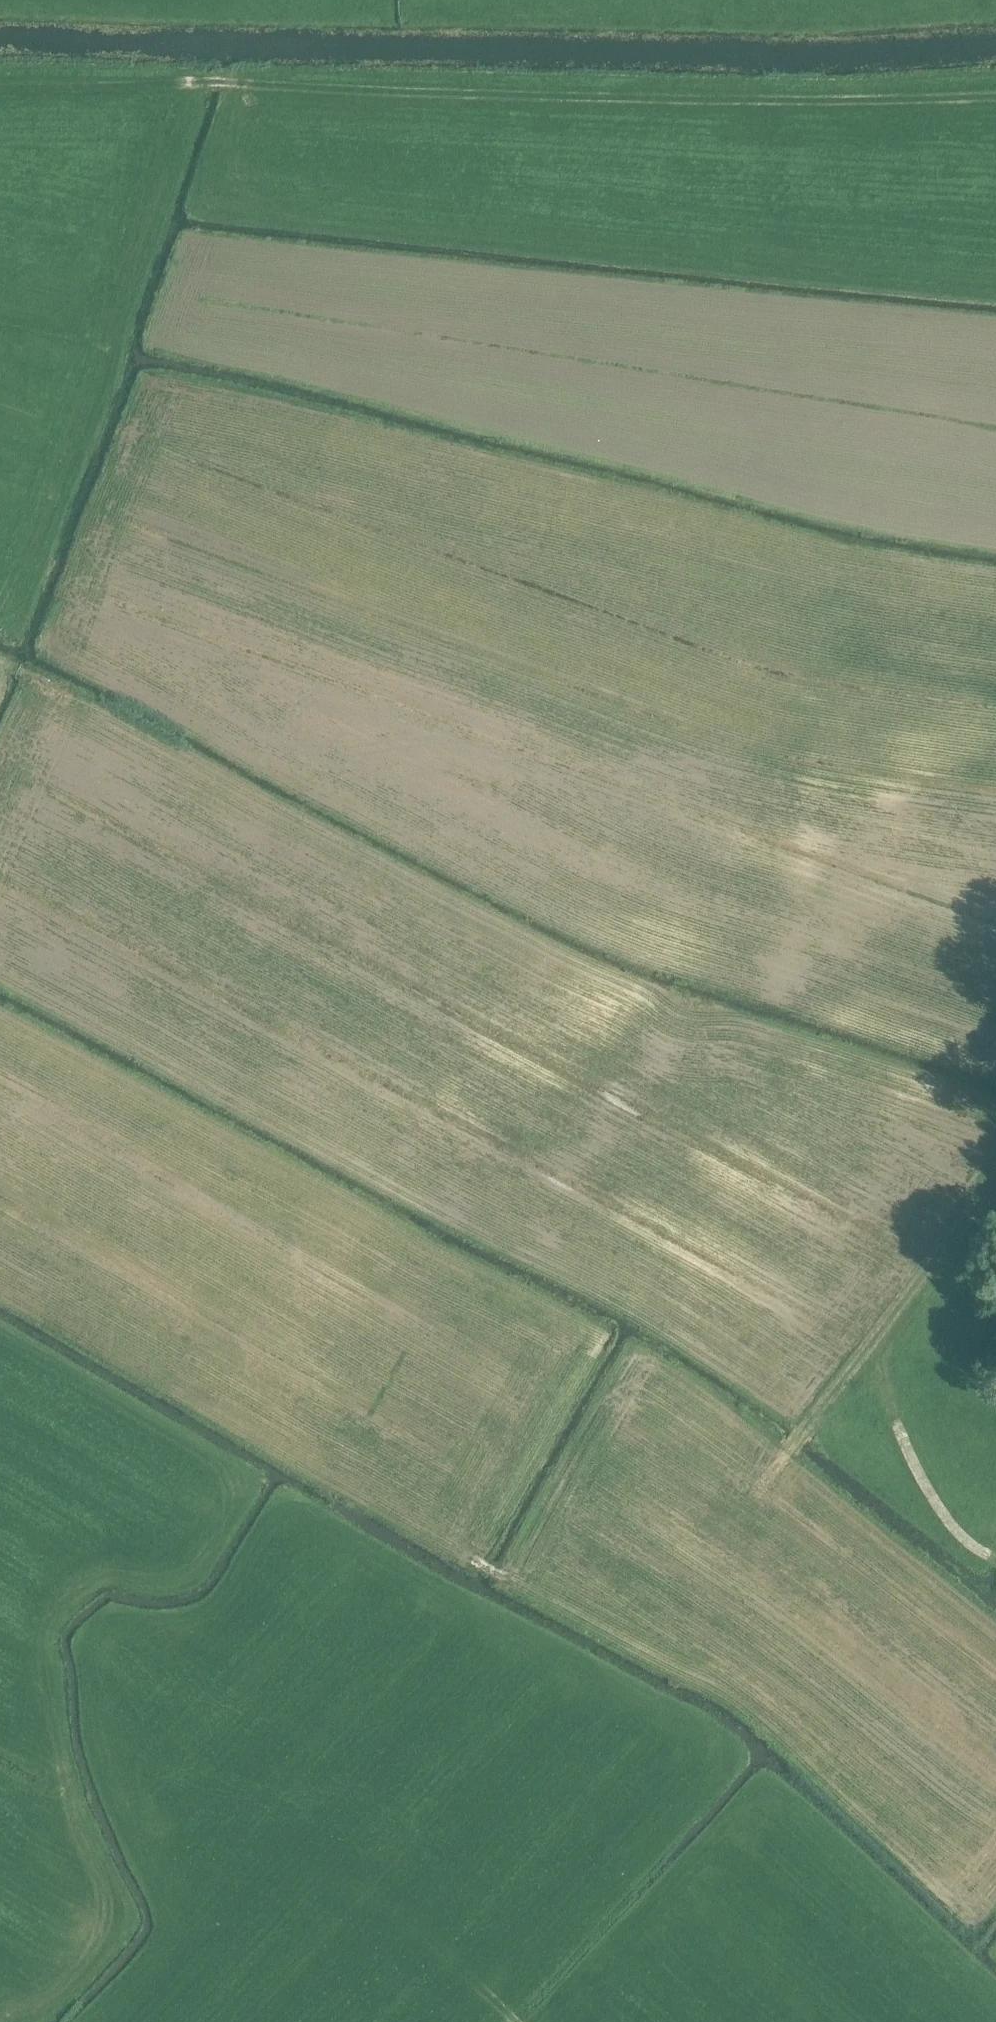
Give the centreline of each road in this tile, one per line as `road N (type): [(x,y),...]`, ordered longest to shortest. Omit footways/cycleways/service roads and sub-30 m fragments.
road 1 (track): [(995,1122),(766,1034),(668,1017),(61,688),(0,662)]
road 2 (track): [(995,95),(826,104),(0,80)]
road 3 (track): [(995,1176),(787,1451)]
road 4 (track): [(877,1338),(898,1422),(927,1483),(957,1530),(995,1558)]

